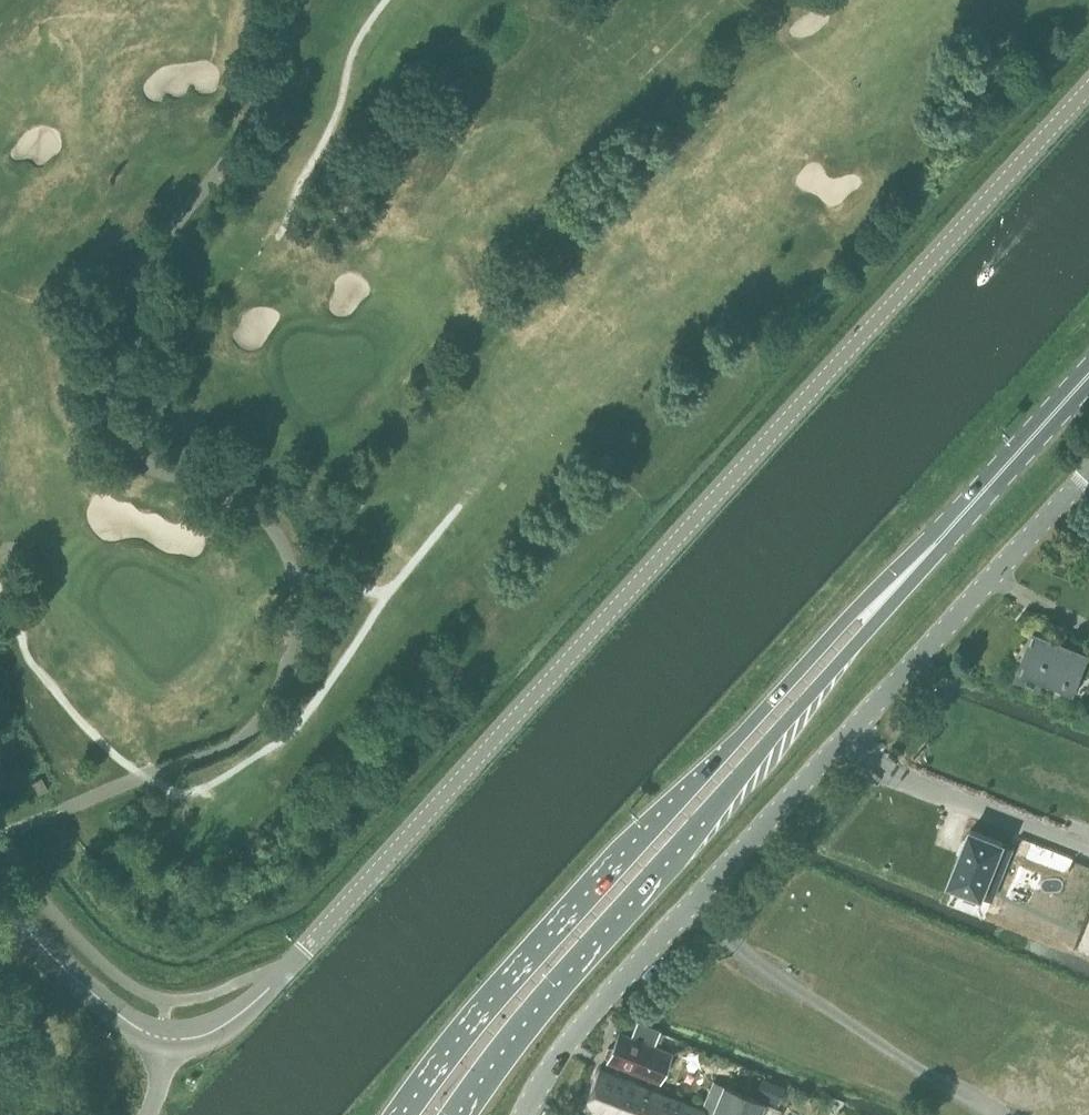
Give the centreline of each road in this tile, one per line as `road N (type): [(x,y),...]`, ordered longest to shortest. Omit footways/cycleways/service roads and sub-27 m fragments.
road 1 (tertiary): [(165,1038),(223,1027),(293,963),(1088,94)]
road 2 (unclassified): [(523,1114),(587,1017),(1088,471)]
road 3 (primary): [(936,544),(907,557),(625,850),(466,1029),(404,1114)]
road 4 (primary): [(460,1114),(510,1043),(922,572),(936,544)]
road 5 (primary): [(936,544),(1088,376)]
road 6 (tertiary): [(165,1038),(77,978),(0,891)]

